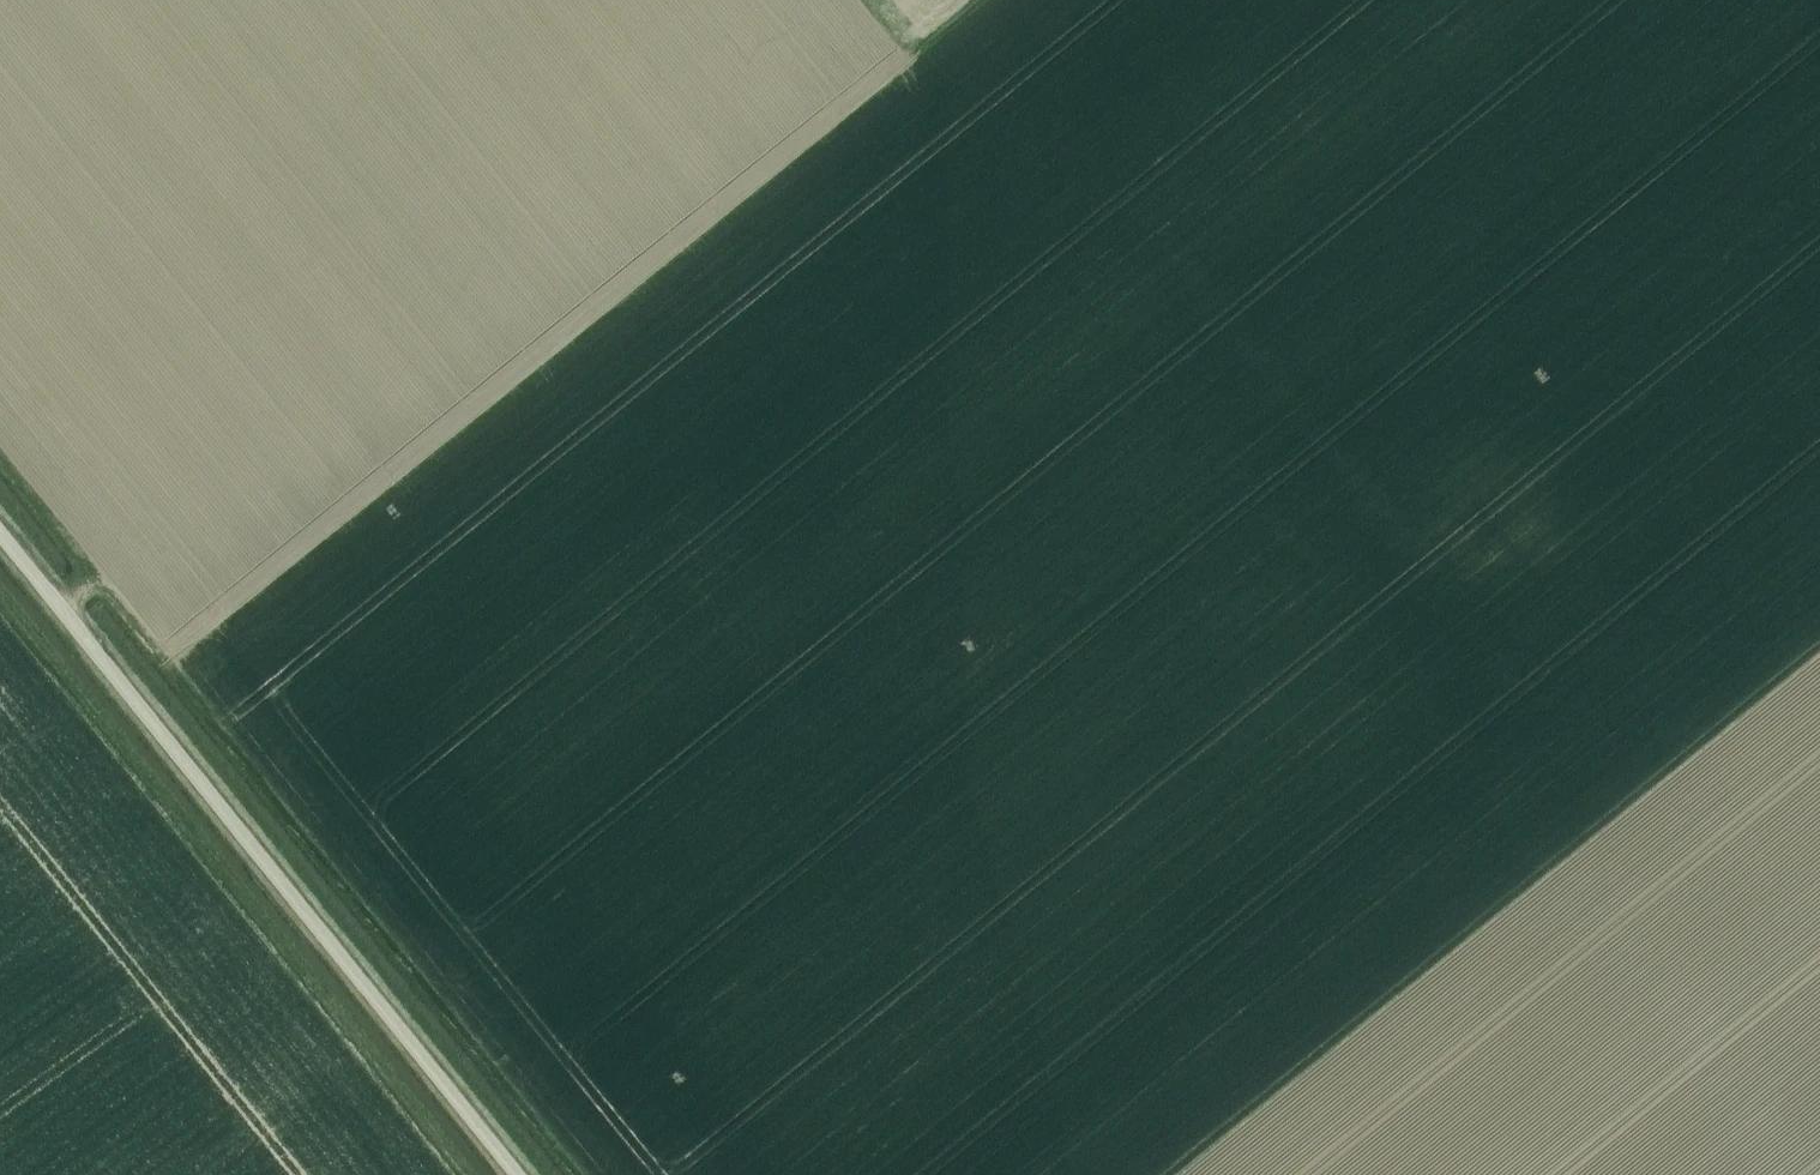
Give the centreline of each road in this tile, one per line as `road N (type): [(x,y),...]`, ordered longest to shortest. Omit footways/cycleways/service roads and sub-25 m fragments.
road 1 (unclassified): [(509,1174),(0,540)]

